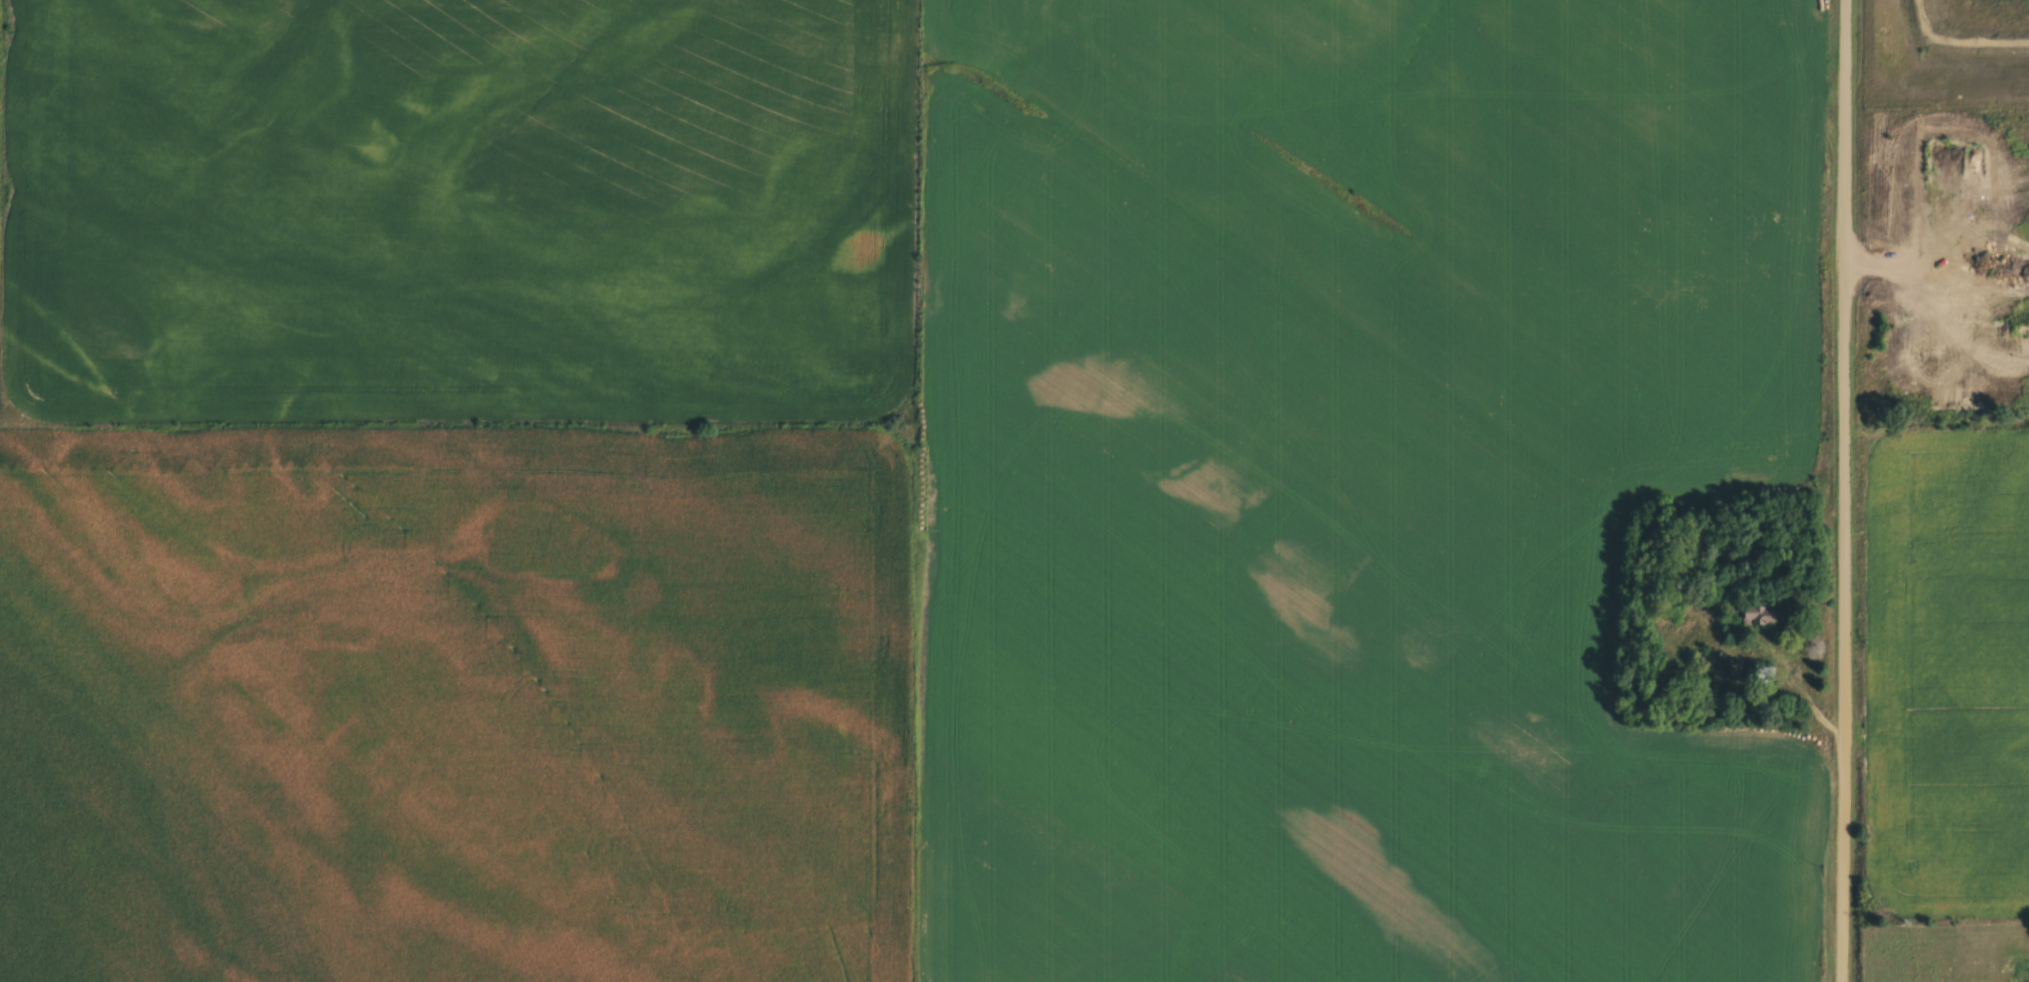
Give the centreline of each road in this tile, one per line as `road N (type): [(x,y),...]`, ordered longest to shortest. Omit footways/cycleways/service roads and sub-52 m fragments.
road 1 (residential): [(1839,981),(1842,0)]

